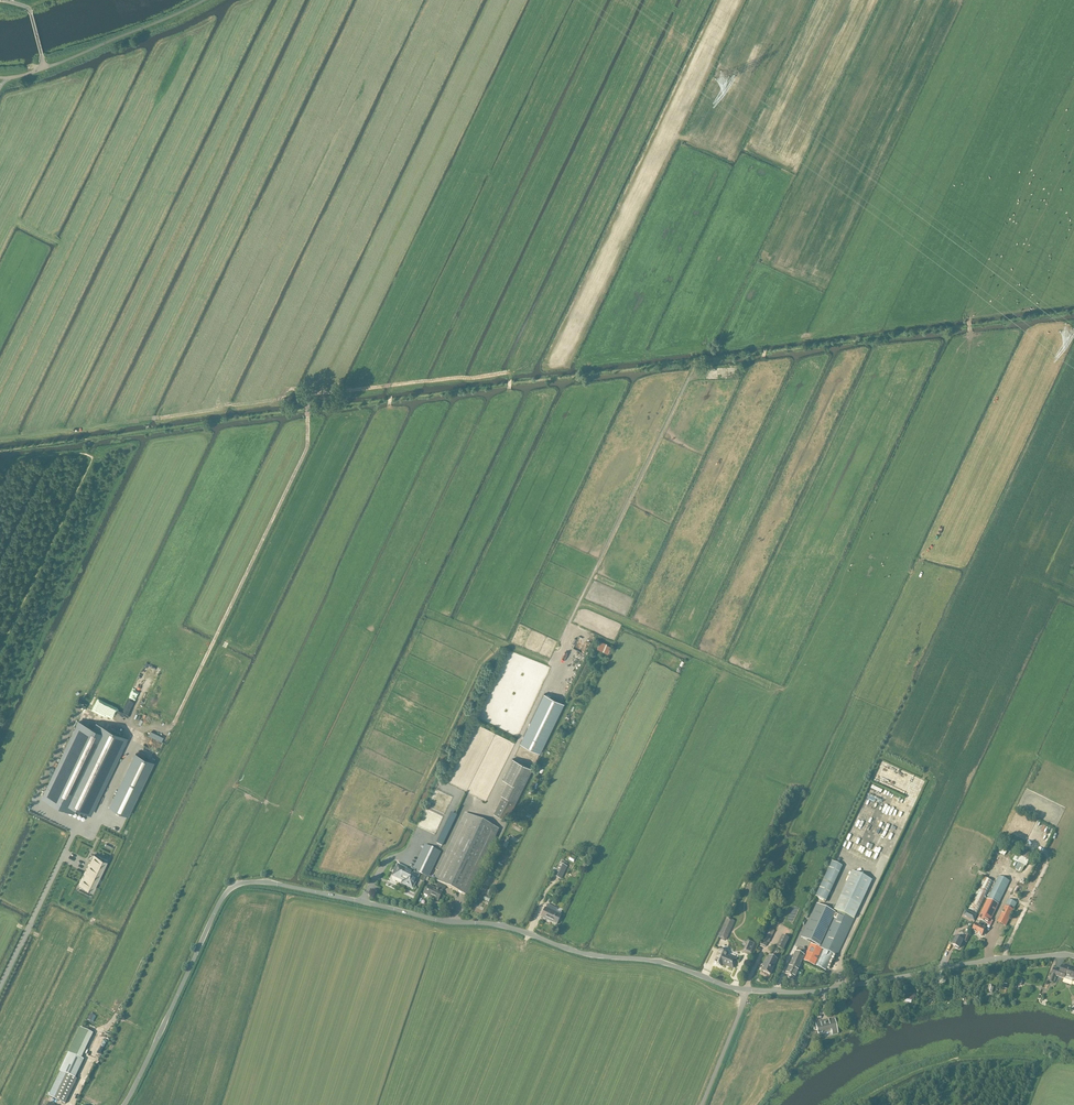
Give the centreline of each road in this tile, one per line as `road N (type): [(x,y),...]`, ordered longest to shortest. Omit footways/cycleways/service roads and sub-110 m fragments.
road 1 (unclassified): [(124,1104),(223,896),(251,882),(442,922),(501,925),(578,952),(659,962),(742,989),(807,992),(946,967),(1073,956)]
road 2 (track): [(173,722),(308,450),(306,398),(507,373),(509,392)]
road 3 (track): [(0,439),(276,401),(293,388),(306,398)]
road 4 (track): [(847,1104),(949,1059),(1005,1053),(1038,1055),(1039,1065)]
road 5 (track): [(692,346),(584,363),(569,357),(572,344)]
road 6 (track): [(742,989),(702,1104)]
road 7 (track): [(1039,1065),(959,1070),(941,1104)]

